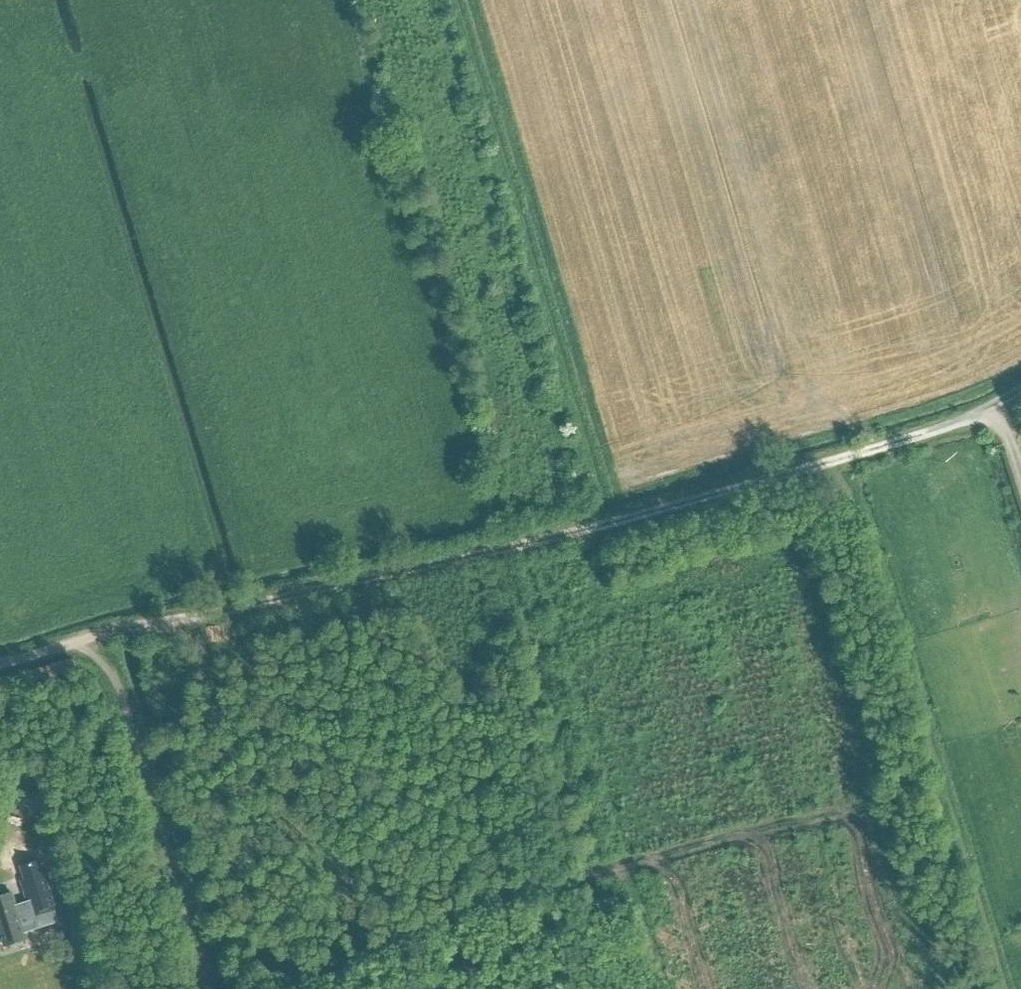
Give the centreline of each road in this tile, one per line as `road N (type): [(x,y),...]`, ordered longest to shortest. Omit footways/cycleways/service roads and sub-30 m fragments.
road 1 (track): [(73,641),(838,458),(1020,392)]

